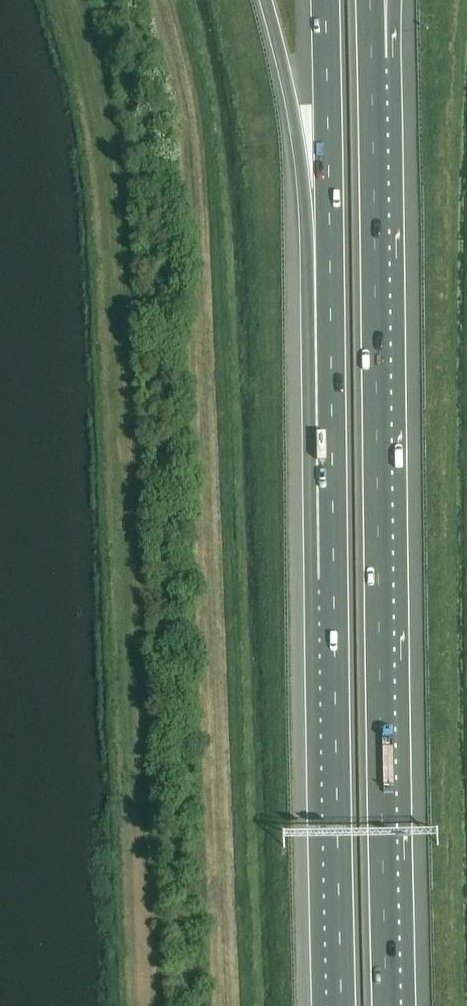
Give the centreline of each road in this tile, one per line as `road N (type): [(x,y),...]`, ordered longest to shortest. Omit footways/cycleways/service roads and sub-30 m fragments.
road 1 (motorway): [(388,1005),(371,59)]
road 2 (motorway): [(265,0),(303,166),(333,579)]
road 3 (motorway): [(322,0),(333,579)]
road 4 (motorway): [(333,579),(342,1005)]

